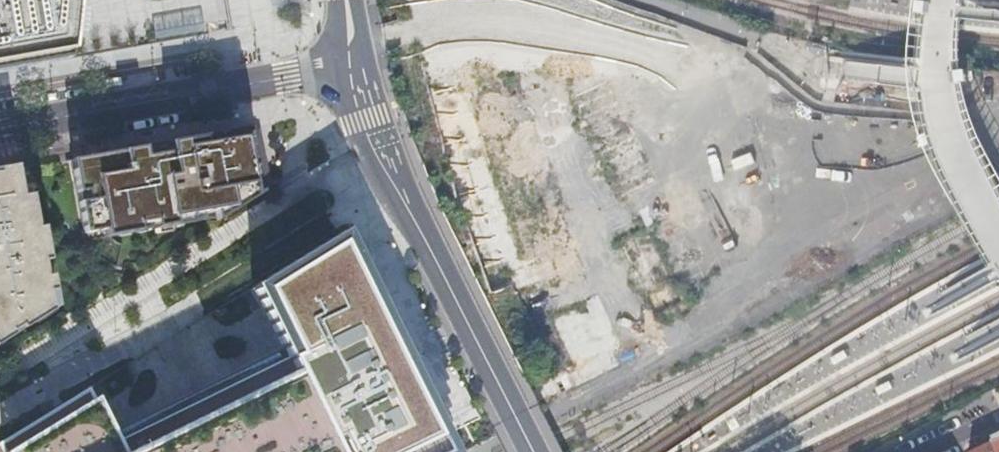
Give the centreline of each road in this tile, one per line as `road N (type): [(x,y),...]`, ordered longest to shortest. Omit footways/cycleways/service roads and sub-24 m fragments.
road 1 (secondary): [(535,451),(396,185),(356,65)]
road 2 (residential): [(0,128),(356,65)]
road 3 (track): [(698,72),(598,31),(541,24),(356,65)]

